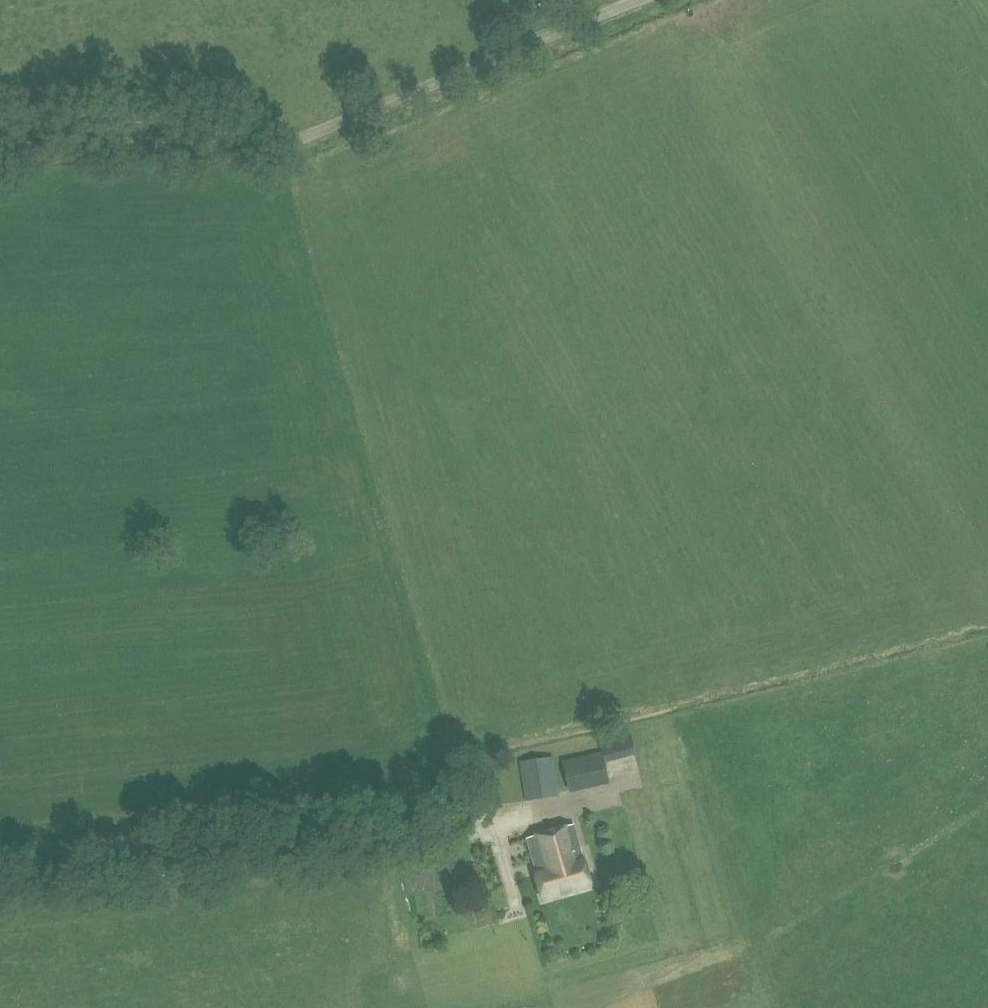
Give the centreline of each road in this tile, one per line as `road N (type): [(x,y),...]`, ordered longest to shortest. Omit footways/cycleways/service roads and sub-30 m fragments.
road 1 (unclassified): [(0,145),(241,144),(341,129),(646,0)]
road 2 (unclassified): [(0,879),(444,831)]

